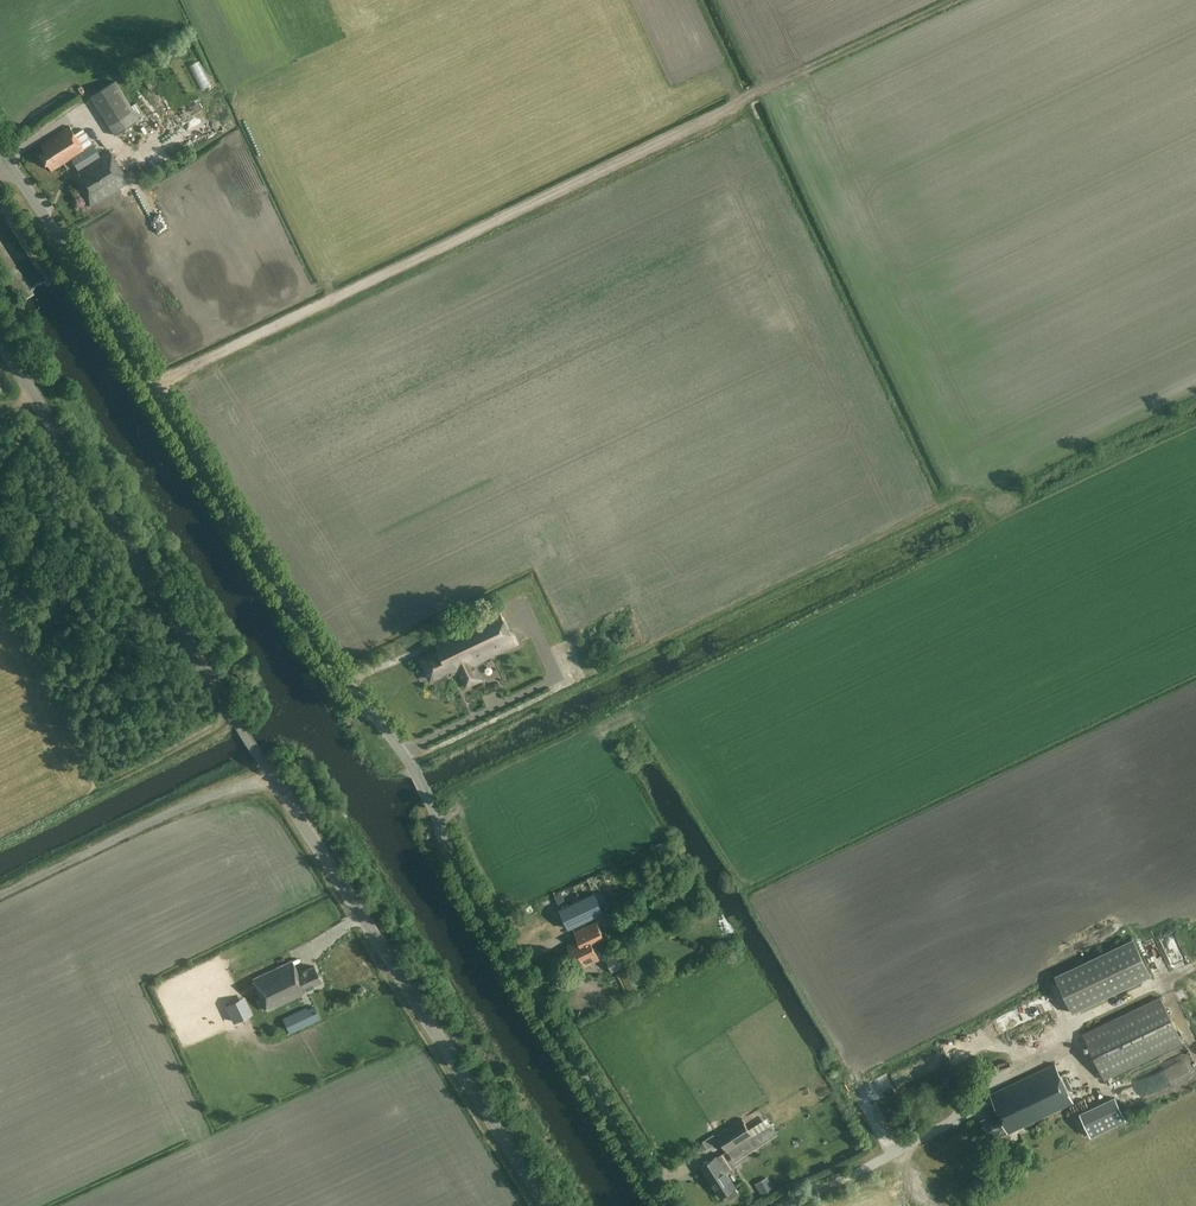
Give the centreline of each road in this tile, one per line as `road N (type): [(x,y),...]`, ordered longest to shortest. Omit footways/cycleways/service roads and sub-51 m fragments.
road 1 (unclassified): [(668,1205),(463,875),(412,765),(307,632),(11,167)]
road 2 (unclassified): [(547,1205),(0,342)]
road 3 (track): [(154,385),(789,79)]
road 4 (track): [(412,765),(420,753),(582,675),(950,507)]
road 5 (track): [(272,777),(0,896)]
road 6 (track): [(239,723),(113,788)]

